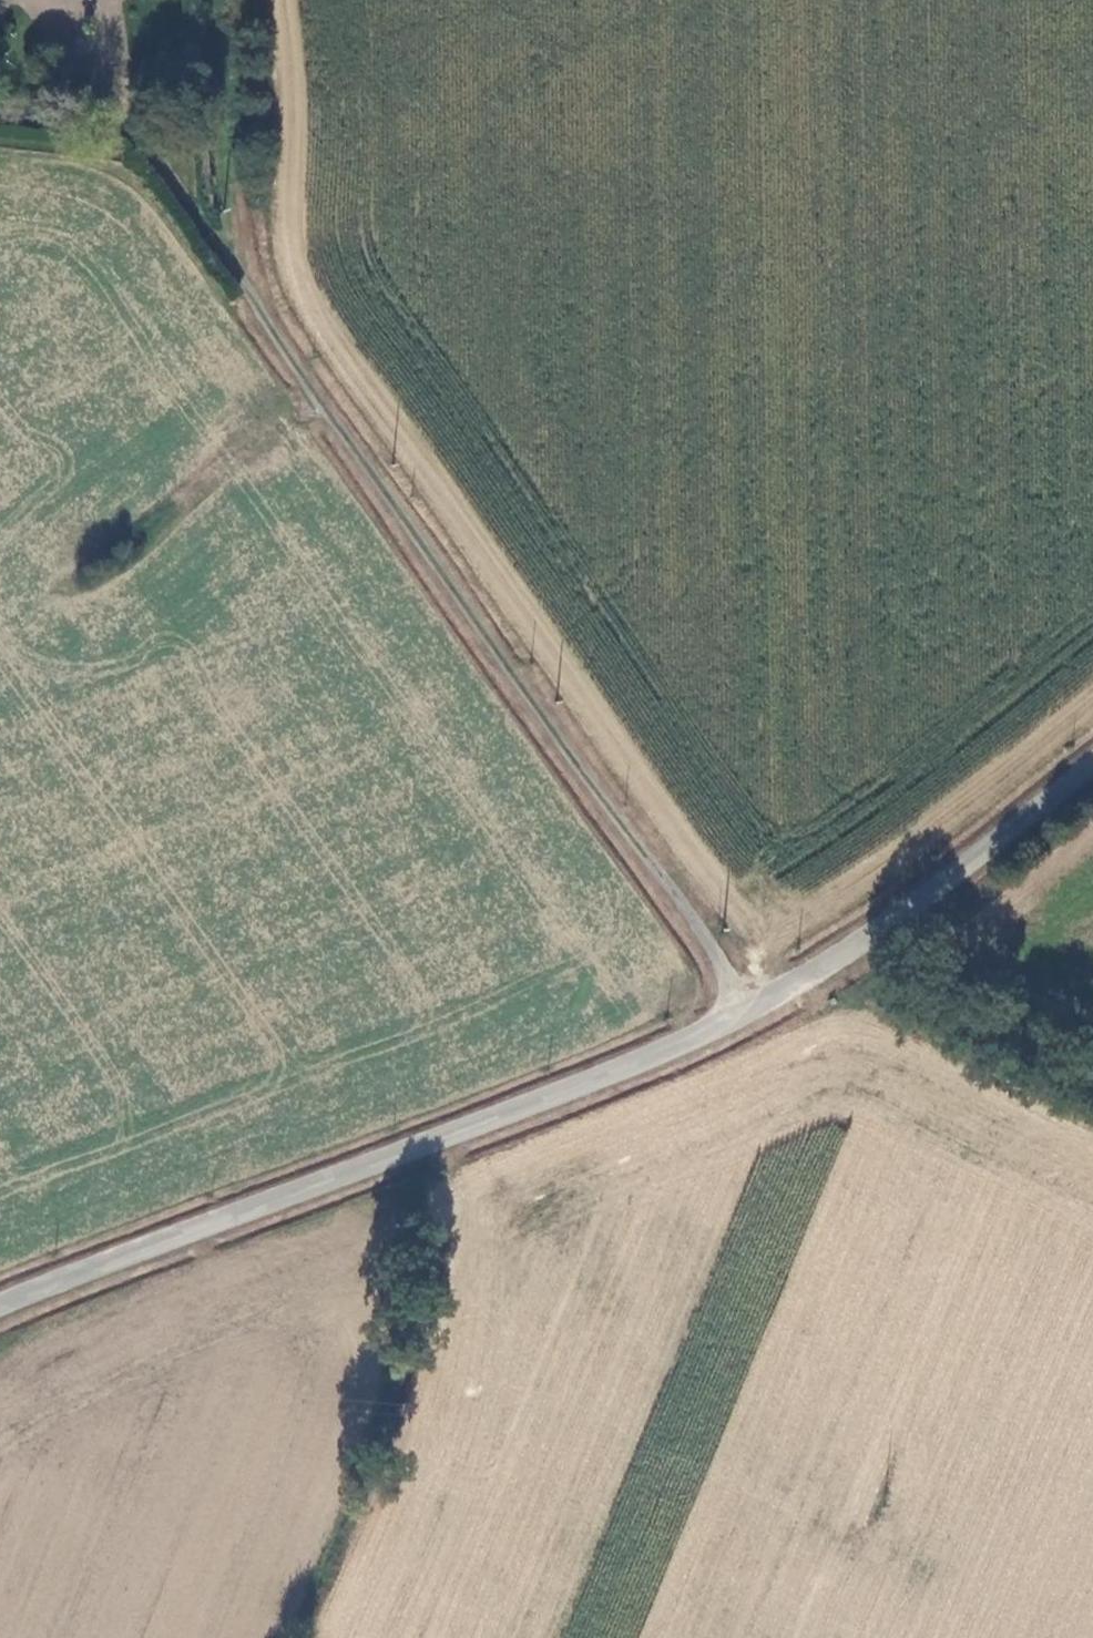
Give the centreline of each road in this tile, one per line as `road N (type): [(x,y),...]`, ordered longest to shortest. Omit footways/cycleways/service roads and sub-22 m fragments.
road 1 (unclassified): [(0,1301),(748,1012),(919,911),(1092,773)]

